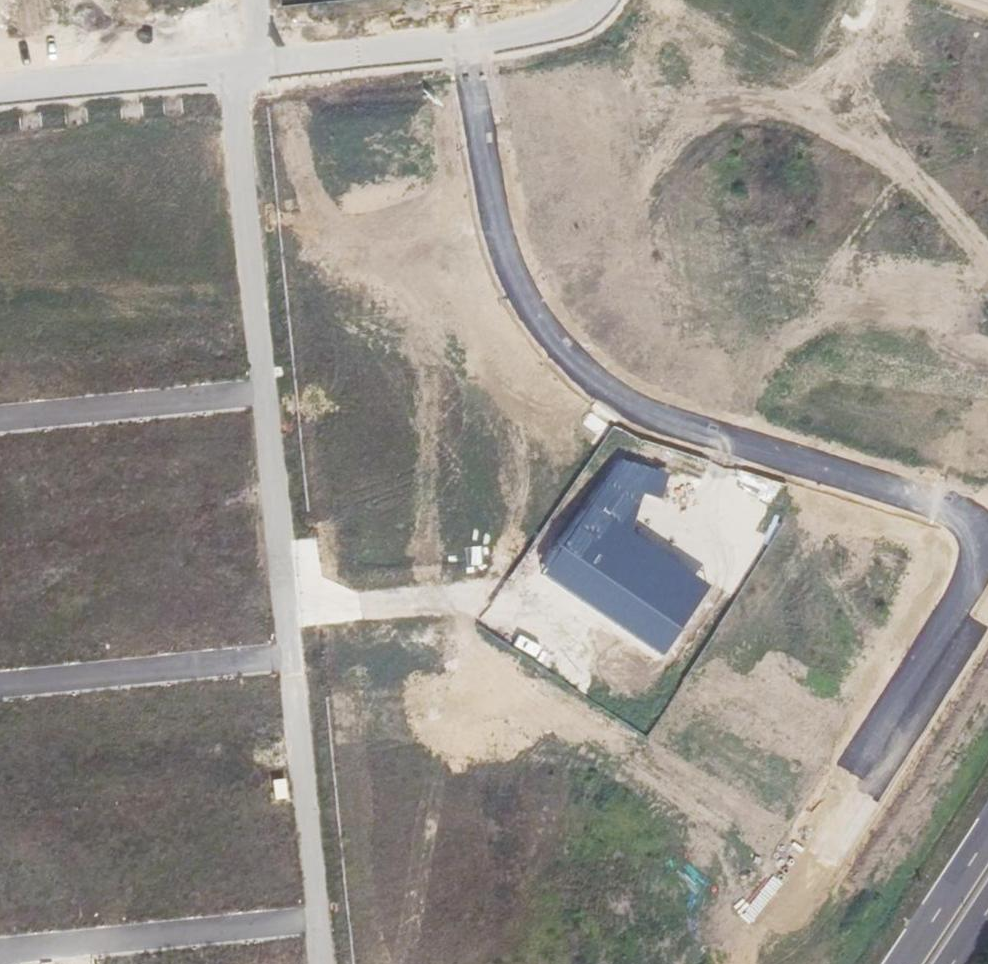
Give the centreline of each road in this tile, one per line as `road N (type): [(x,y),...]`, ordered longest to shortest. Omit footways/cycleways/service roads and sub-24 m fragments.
road 1 (residential): [(467,42),(499,247),(517,292),(597,384),(675,424),(946,508),(971,528),(970,579),(854,766)]
road 2 (unclassified): [(244,61),(241,198),(264,391)]
road 3 (residential): [(0,953),(317,919)]
road 4 (residential): [(0,686),(289,657)]
road 5 (unclassified): [(264,391),(289,657)]
road 6 (residential): [(0,419),(264,391)]
road 7 (unclassified): [(289,657),(317,919)]
road 8 (unclassified): [(244,61),(0,91)]
road 9 (unclassified): [(467,42),(244,61)]
road 10 (unclassified): [(603,0),(590,22),(467,42)]
road 11 (primary): [(987,839),(904,963)]

